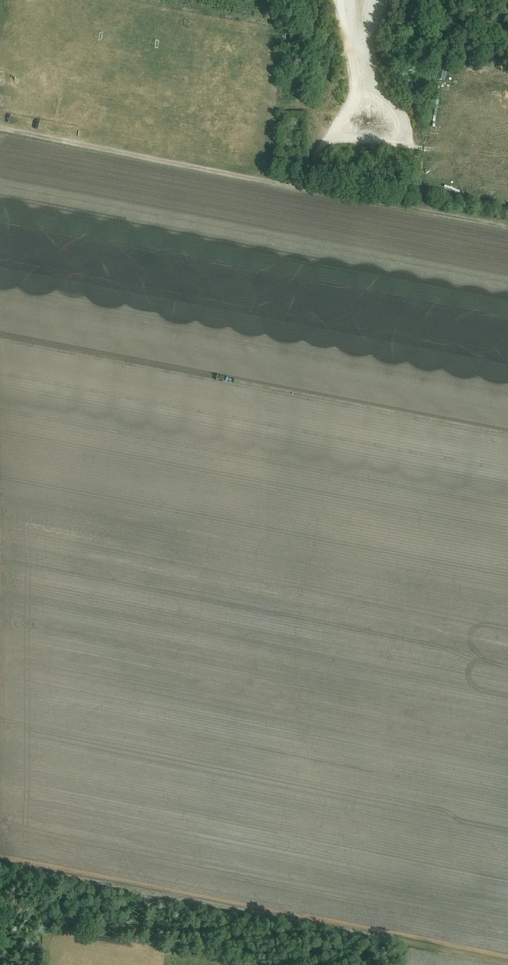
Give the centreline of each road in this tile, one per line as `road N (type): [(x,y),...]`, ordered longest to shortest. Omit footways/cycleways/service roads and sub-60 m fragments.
road 1 (track): [(0,864),(507,963)]
road 2 (track): [(0,128),(274,182)]
road 3 (track): [(274,182),(507,226)]

